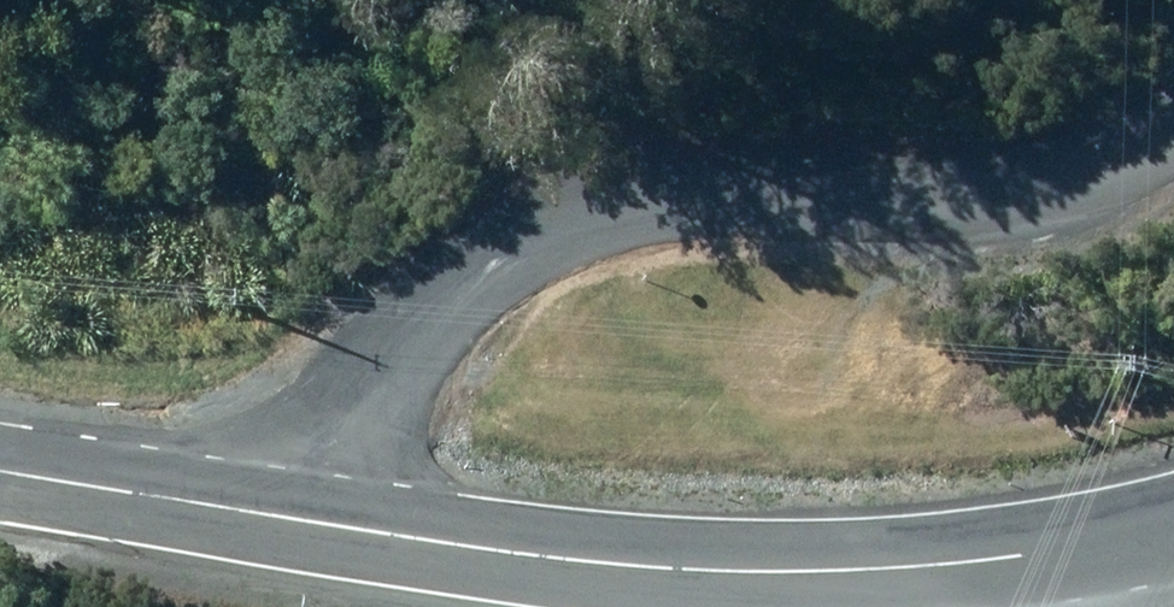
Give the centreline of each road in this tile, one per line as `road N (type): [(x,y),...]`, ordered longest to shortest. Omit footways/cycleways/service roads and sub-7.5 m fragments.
road 1 (residential): [(243,504),(429,312),(843,165),(1173,109)]
road 2 (secondary): [(1092,549),(803,571),(583,564),(243,504)]
road 3 (secondary): [(243,504),(0,466)]

